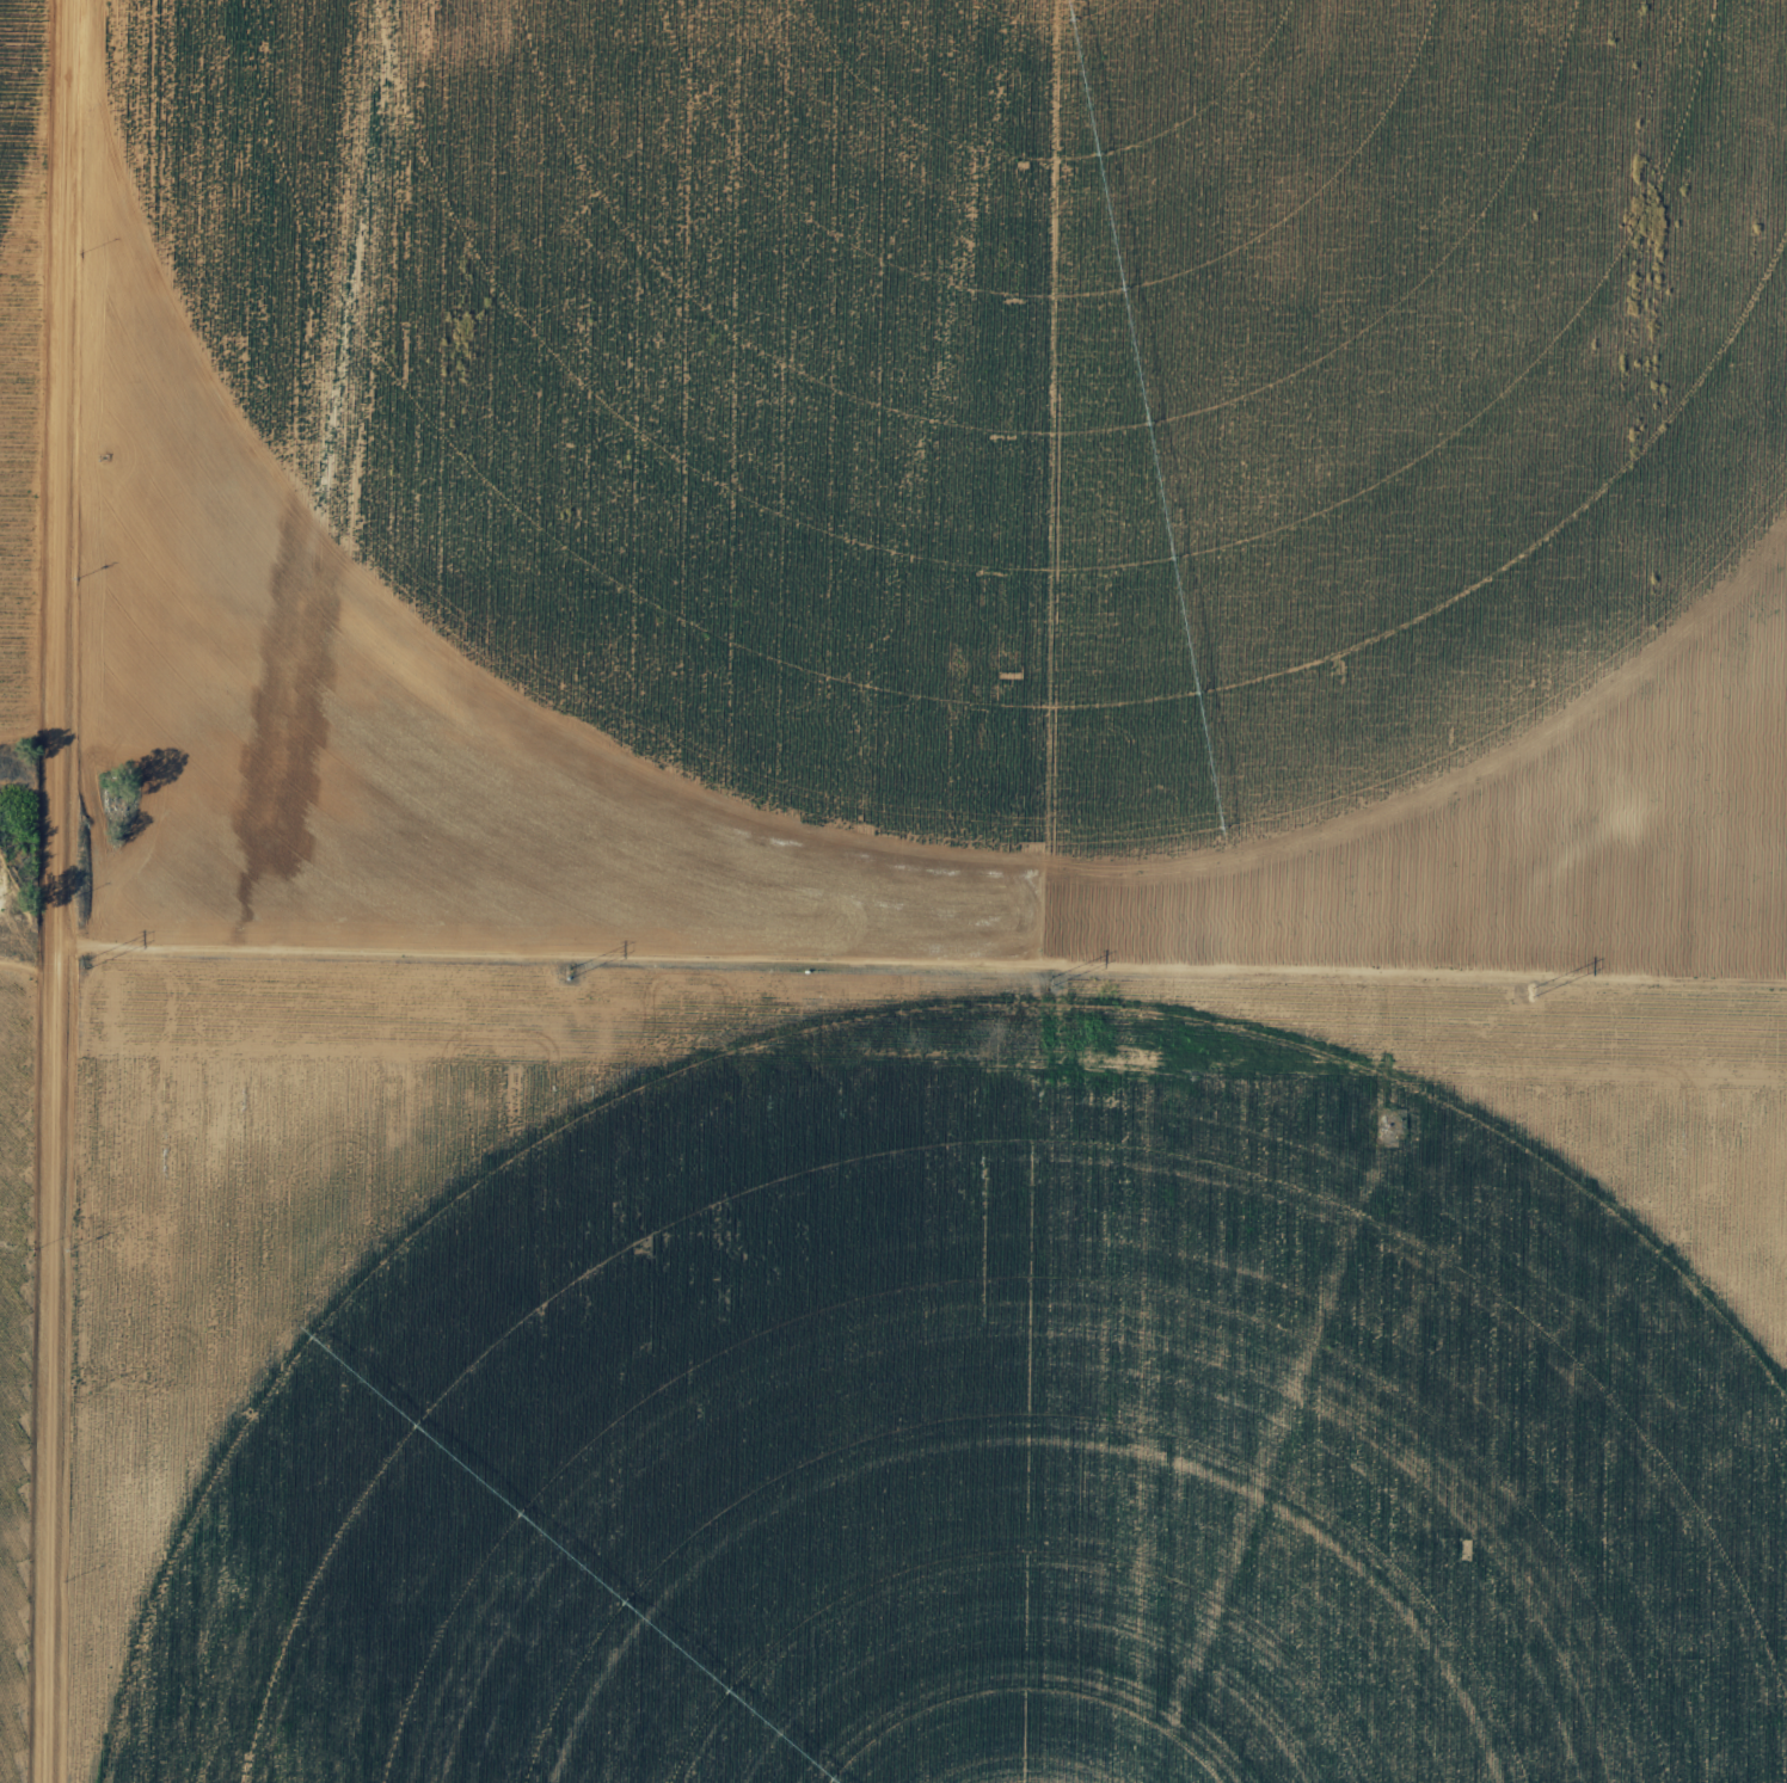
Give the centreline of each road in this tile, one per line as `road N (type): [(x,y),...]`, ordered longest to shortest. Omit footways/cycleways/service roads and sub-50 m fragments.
road 1 (residential): [(50,1782),(71,0)]

